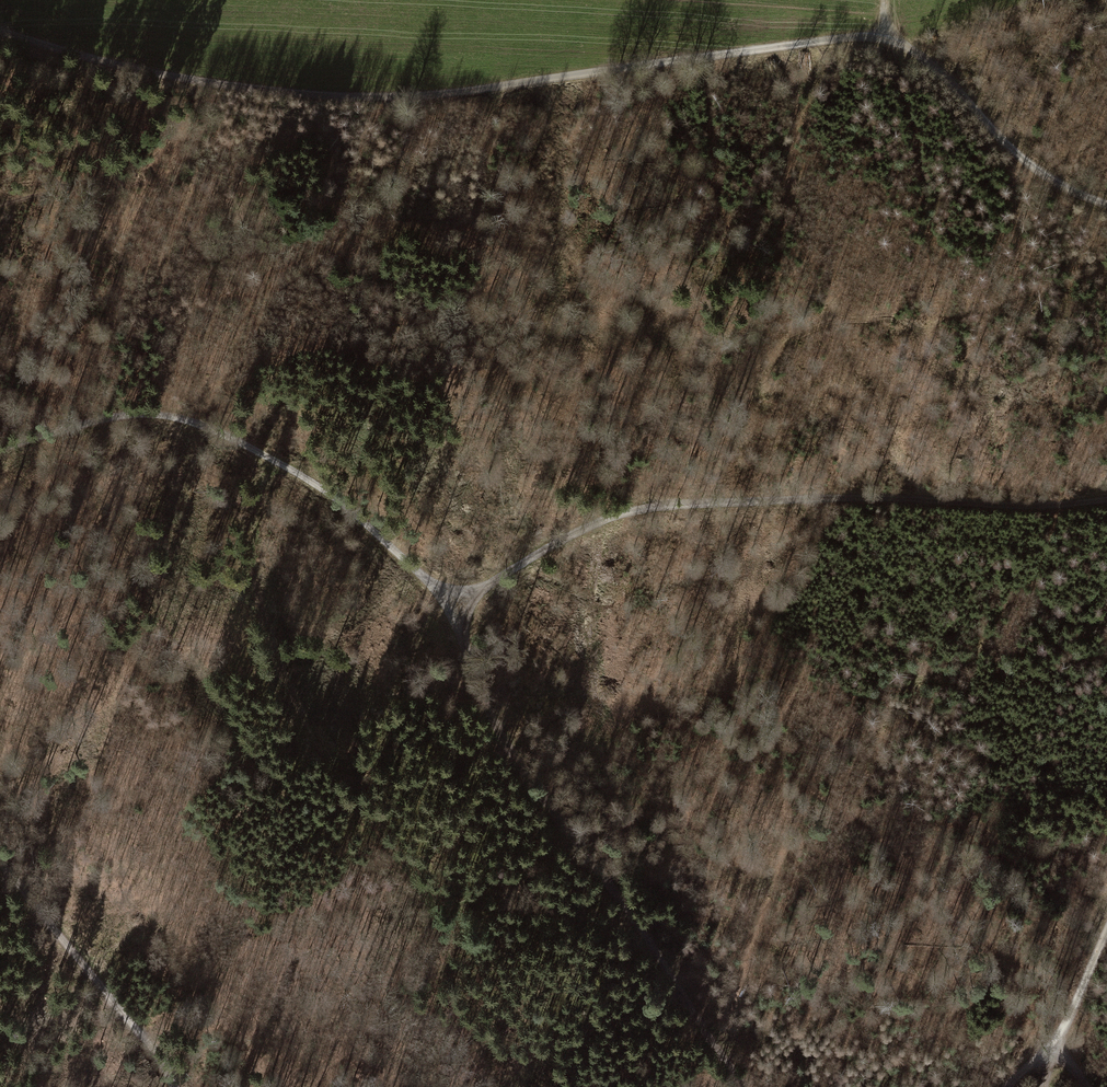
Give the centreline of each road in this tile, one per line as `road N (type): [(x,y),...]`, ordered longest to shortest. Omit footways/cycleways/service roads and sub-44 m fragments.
road 1 (track): [(1106,202),(1036,167),(948,76),(883,37),(358,96),(160,73),(0,29)]
road 2 (track): [(1106,500),(1036,507),(706,500),(641,508),(560,537),(481,591),(470,609)]
road 3 (track): [(470,609),(464,641),(522,773),(750,1086)]
road 4 (track): [(0,459),(101,423),(221,437),(292,475),(470,609)]
road 5 (track): [(501,86),(479,233),(420,445),(302,482)]
road 6 (track): [(173,1086),(140,1032),(0,868)]
road 7 (track): [(1055,1040),(1106,931)]

